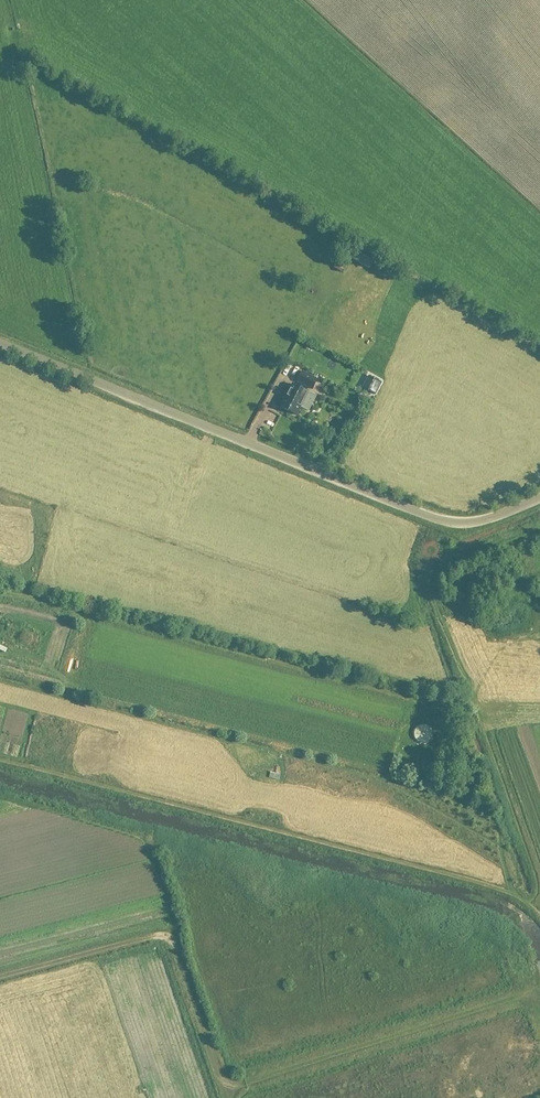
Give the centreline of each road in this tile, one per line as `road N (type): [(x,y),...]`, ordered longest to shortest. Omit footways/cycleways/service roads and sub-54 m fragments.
road 1 (track): [(0,978),(166,936),(223,1082),(237,1086),(538,992)]
road 2 (unclassified): [(0,346),(447,524),(479,523),(539,499)]

